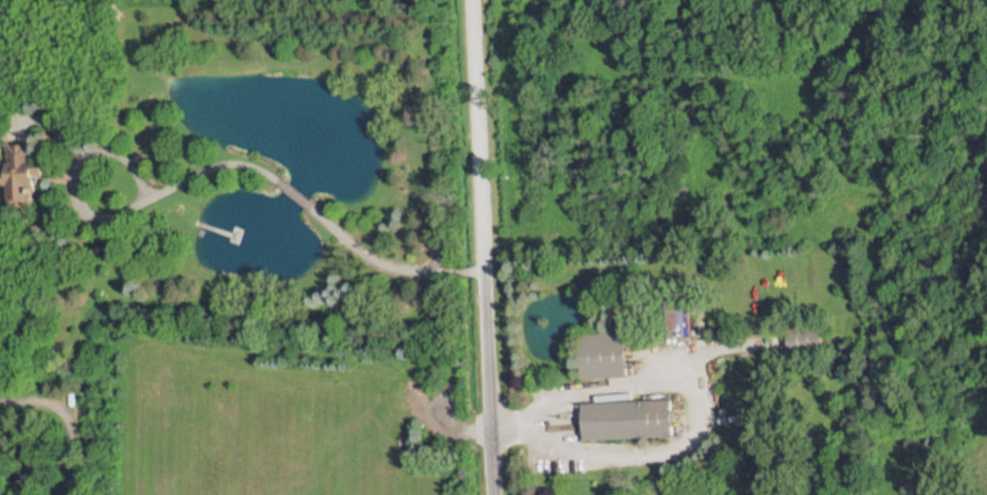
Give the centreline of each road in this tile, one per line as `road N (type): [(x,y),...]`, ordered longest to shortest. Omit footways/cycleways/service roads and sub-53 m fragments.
road 1 (residential): [(482,258),(470,0)]
road 2 (residential): [(493,494),(482,258)]

